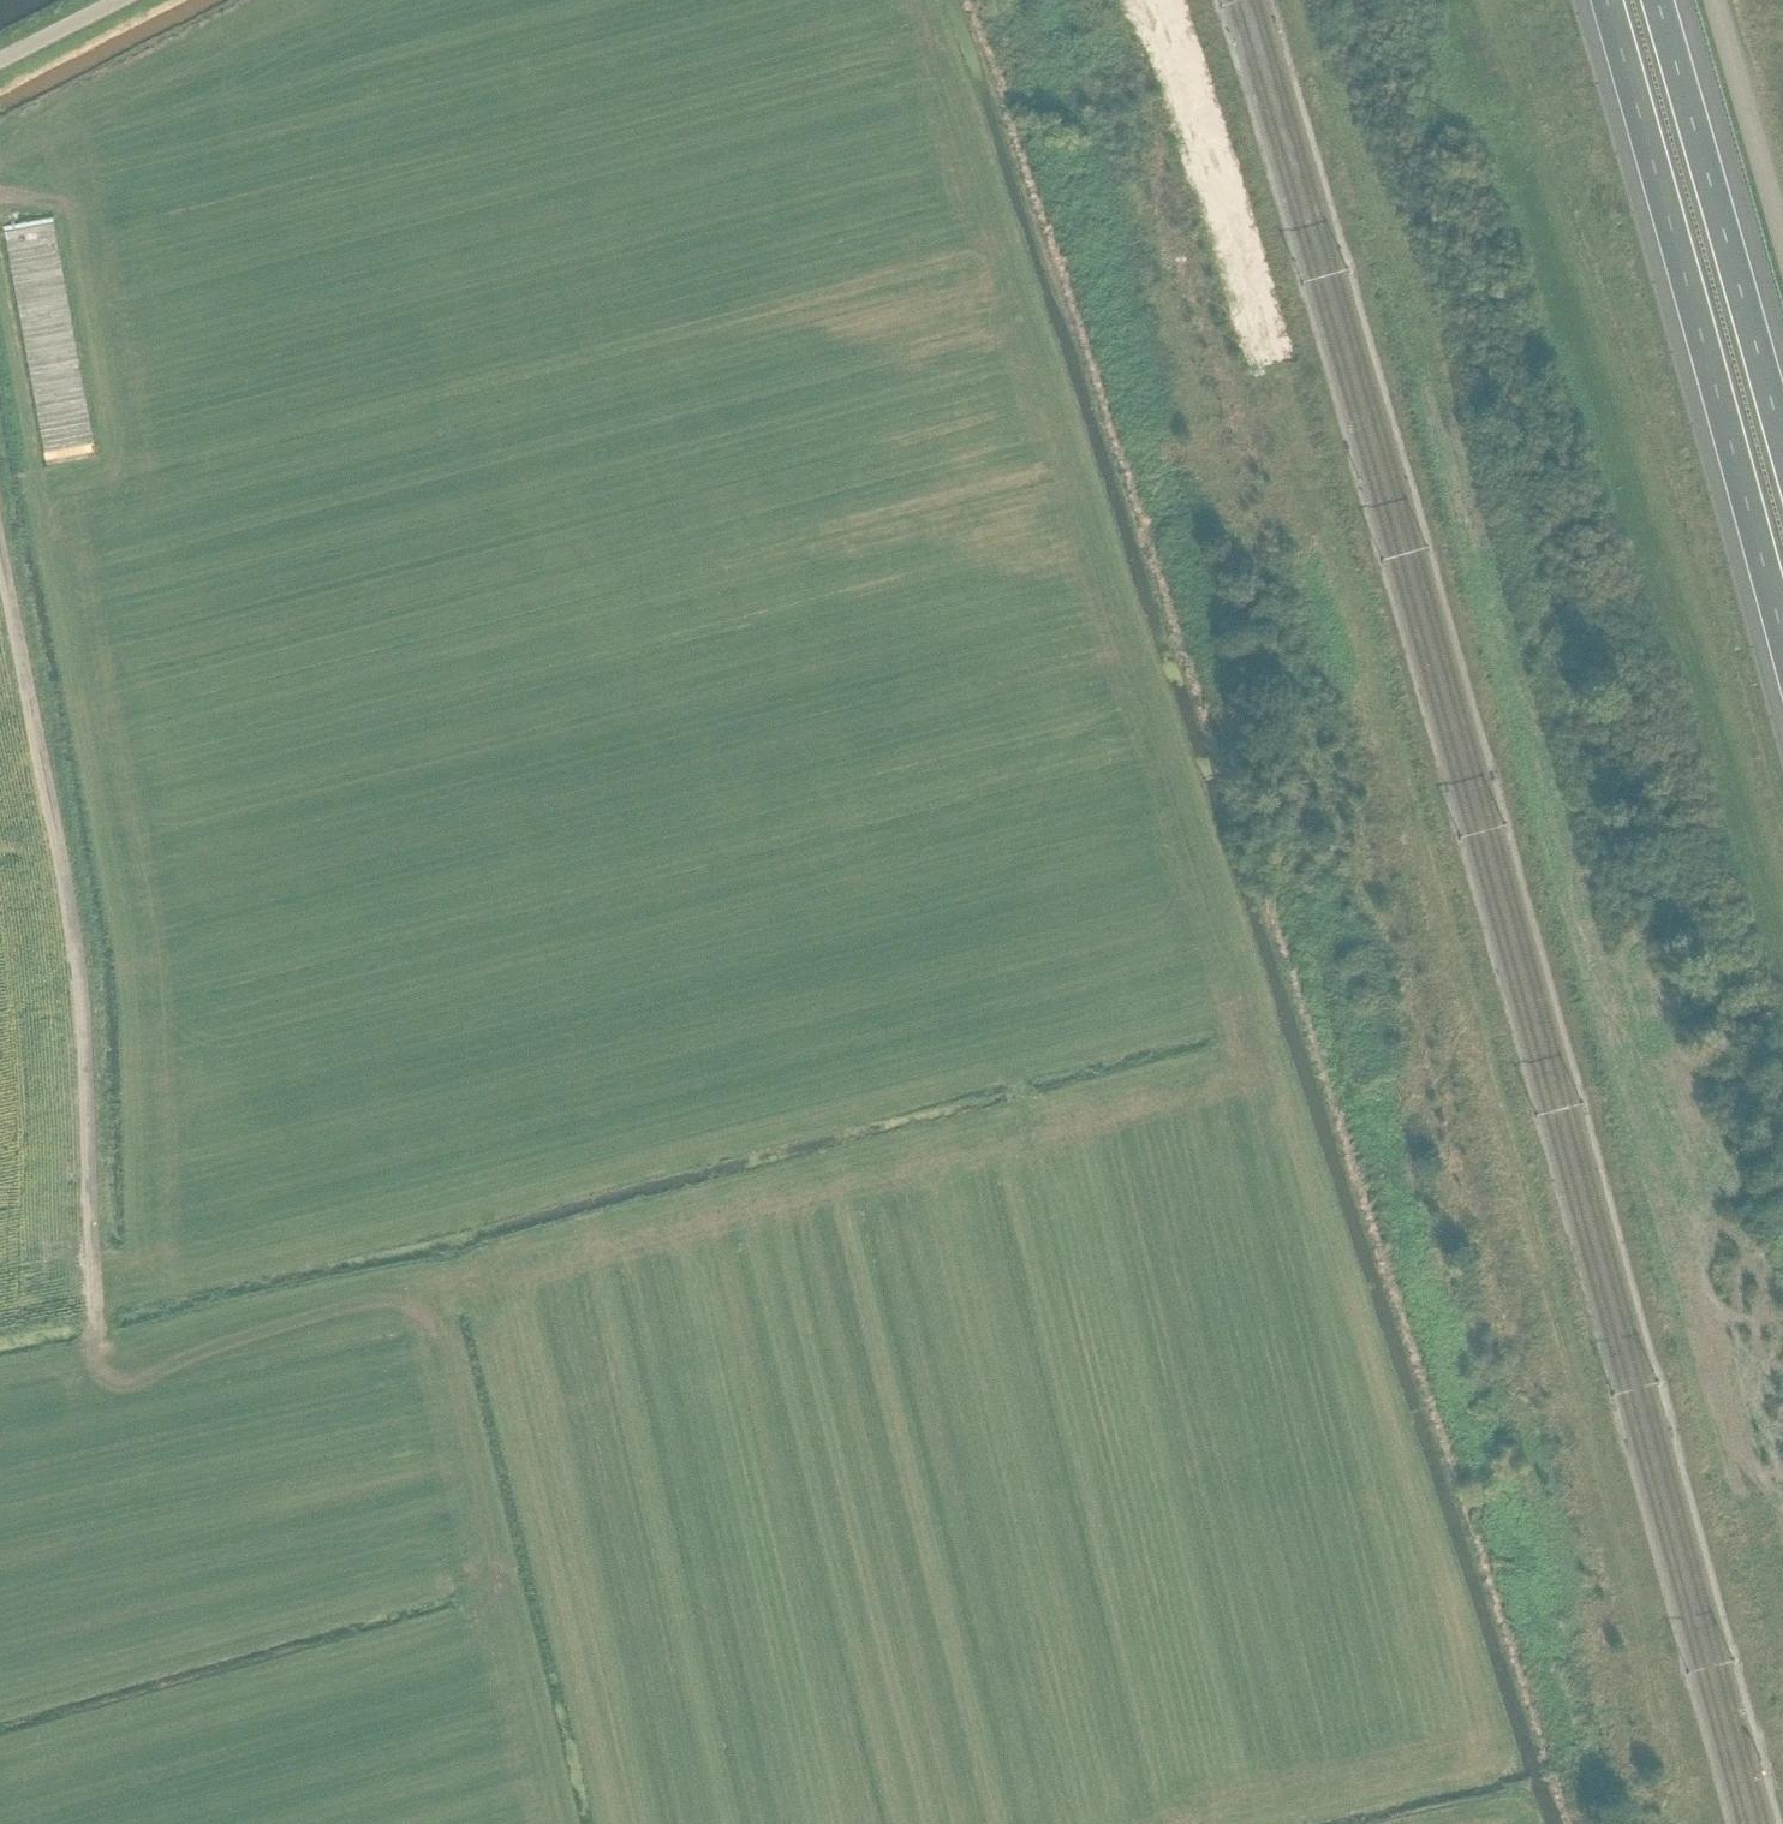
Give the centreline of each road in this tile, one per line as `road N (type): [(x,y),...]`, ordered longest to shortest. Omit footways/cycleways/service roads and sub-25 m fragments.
road 1 (track): [(0,546),(73,934),(94,1308)]
road 2 (motorway): [(1603,0),(1782,644)]
road 3 (motorway): [(1782,448),(1655,0)]
road 4 (unclassified): [(1782,258),(1706,0)]
road 5 (unclassified): [(121,0),(0,62)]

